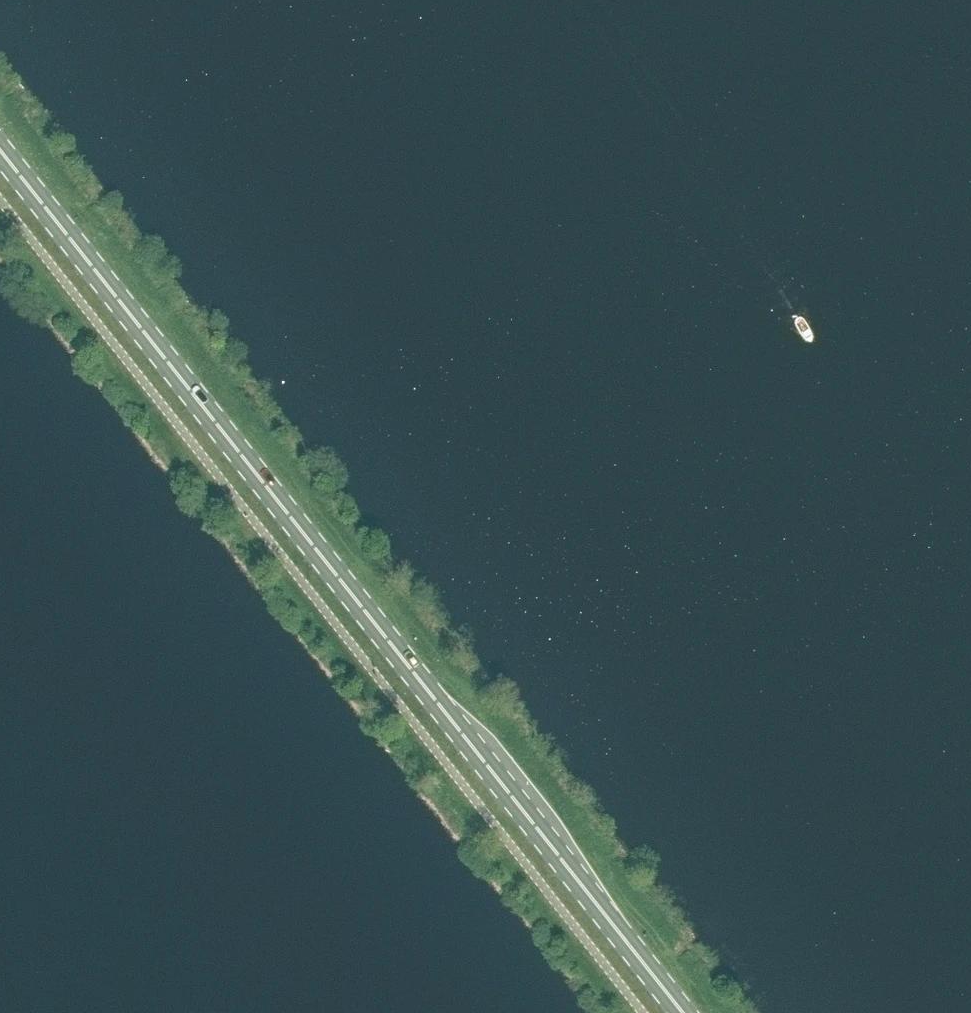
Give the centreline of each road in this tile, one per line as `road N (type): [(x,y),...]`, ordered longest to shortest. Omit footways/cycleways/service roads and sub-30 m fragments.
road 1 (primary): [(682,1012),(0,152)]

